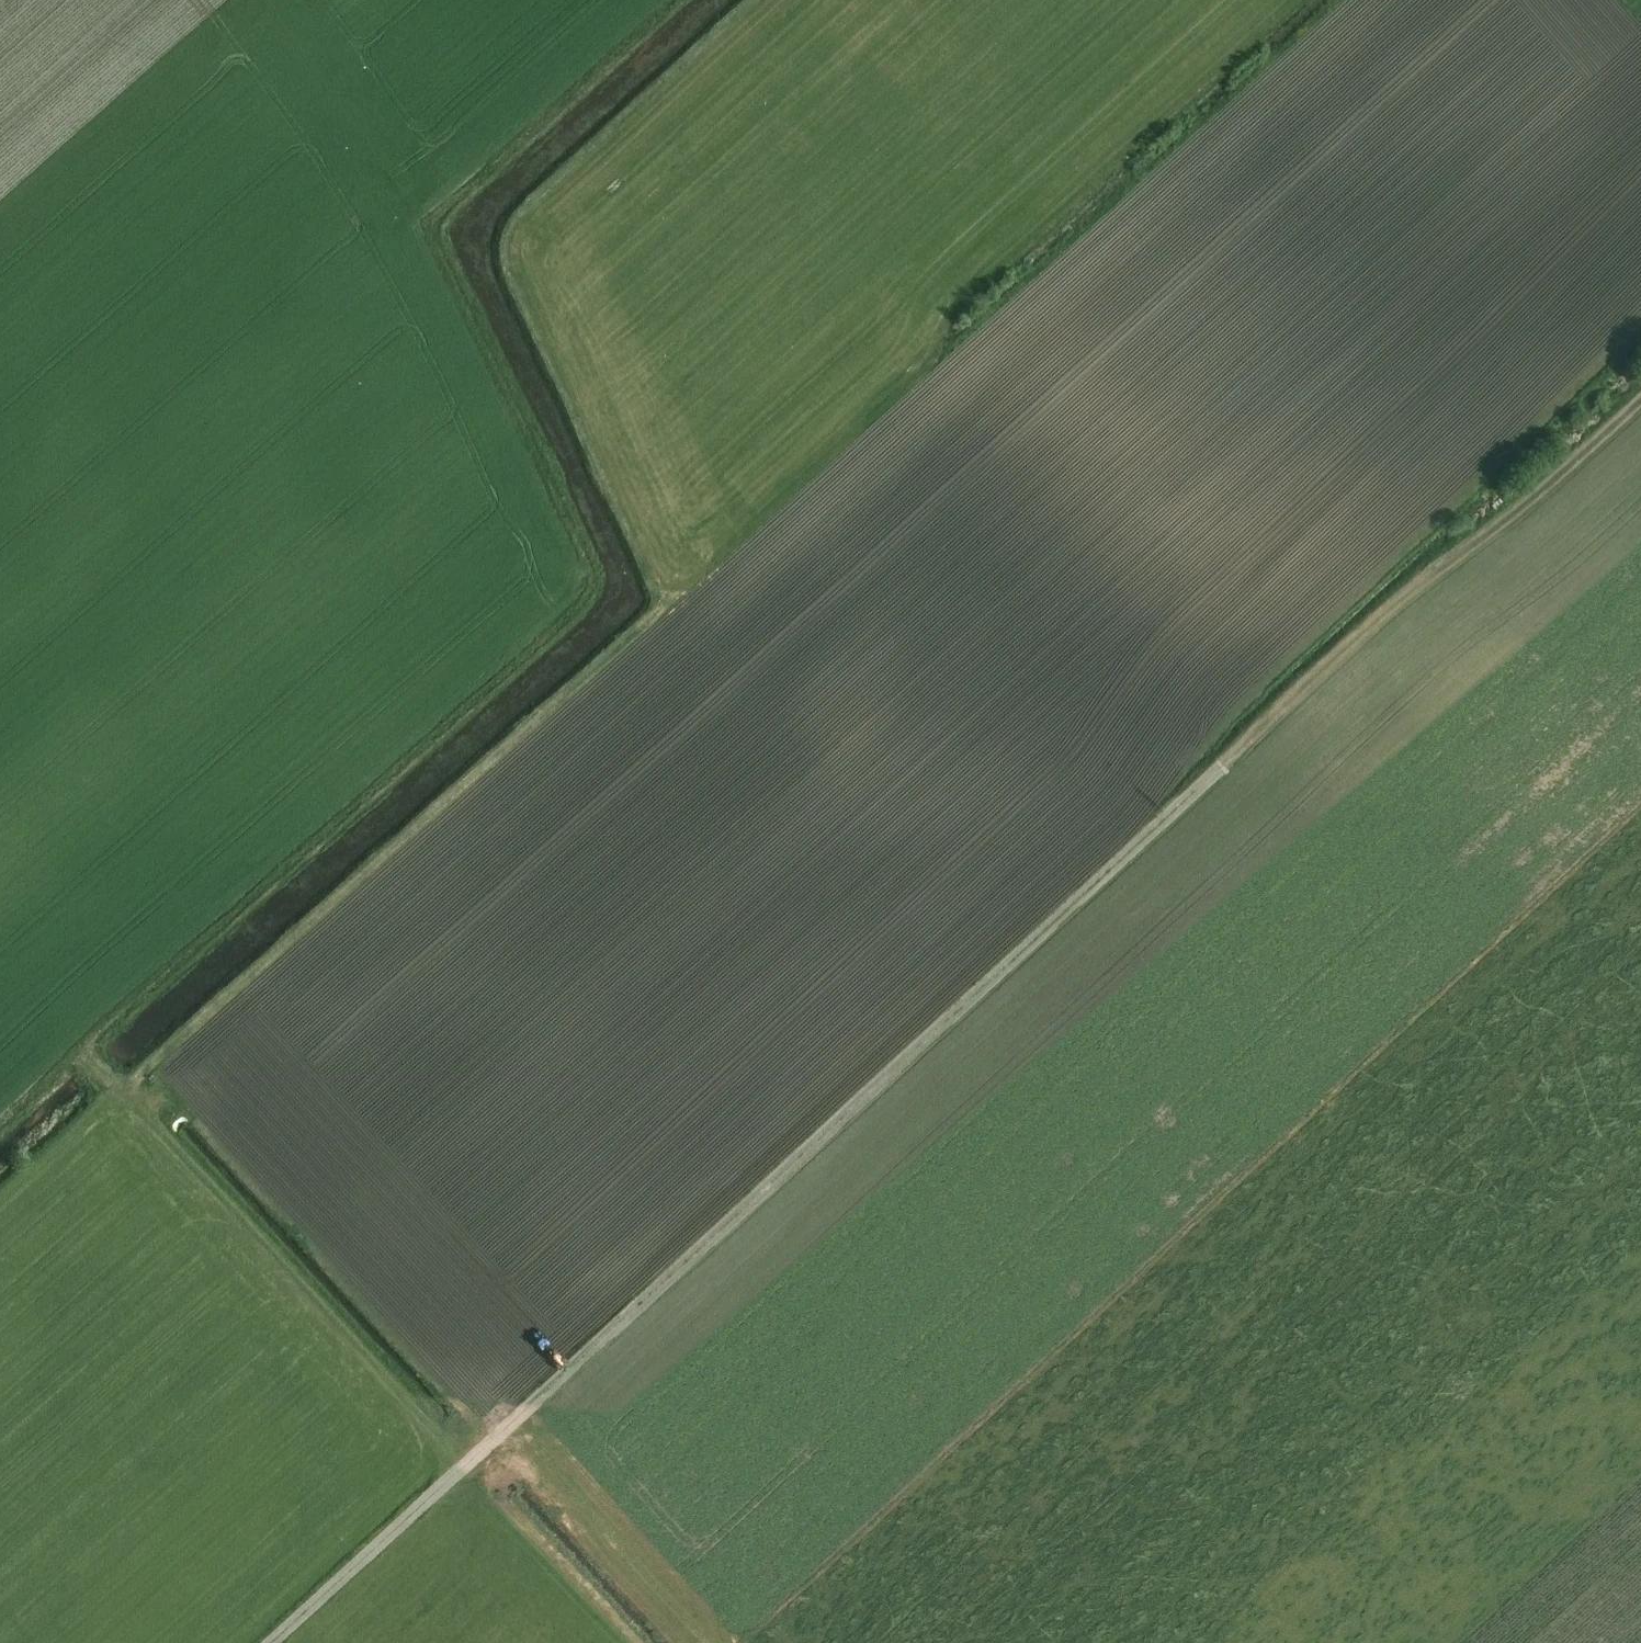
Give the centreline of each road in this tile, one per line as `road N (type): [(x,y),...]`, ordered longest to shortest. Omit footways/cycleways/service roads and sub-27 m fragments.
road 1 (track): [(1640,397),(1218,769),(269,1642)]

